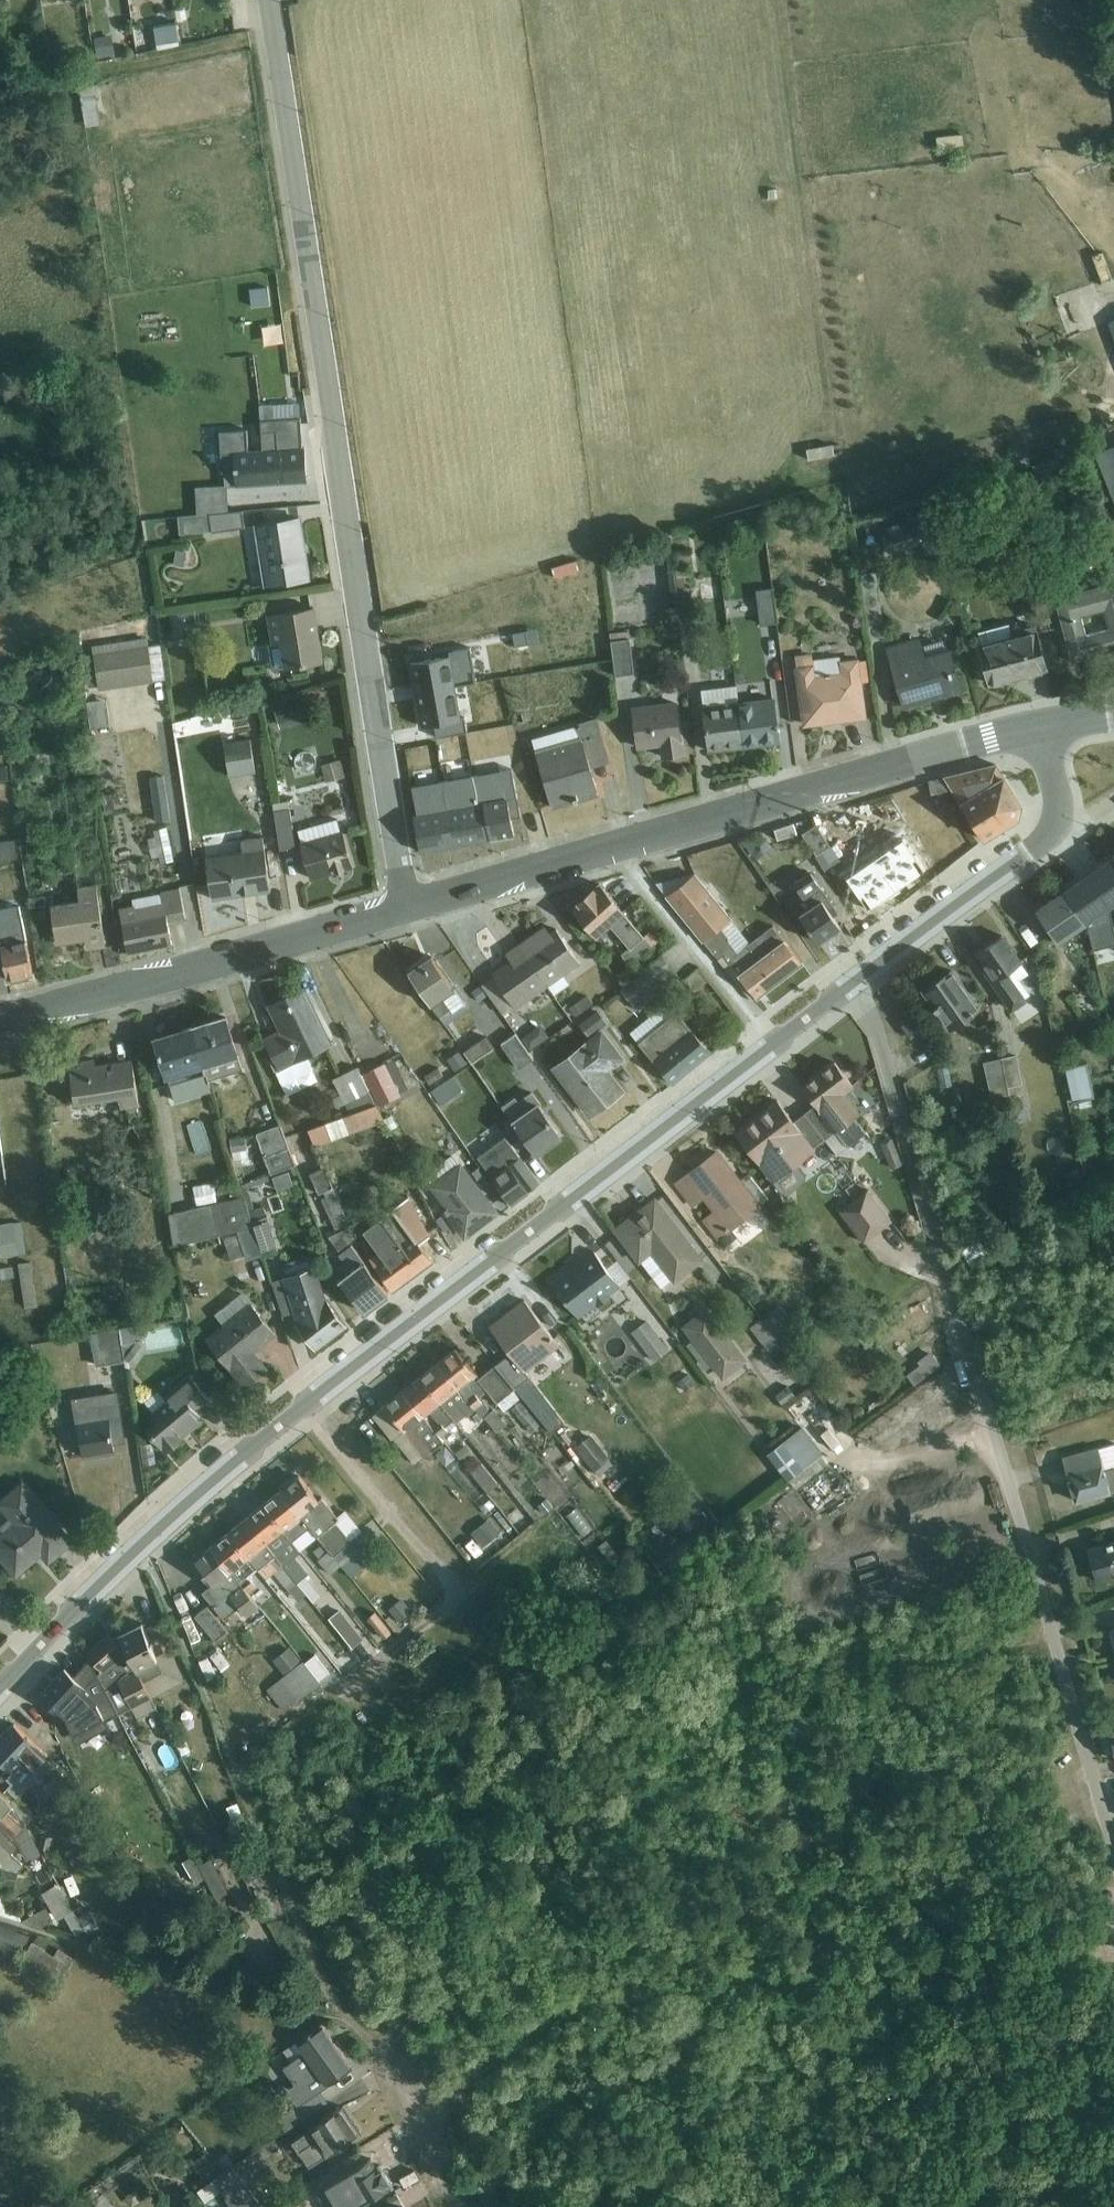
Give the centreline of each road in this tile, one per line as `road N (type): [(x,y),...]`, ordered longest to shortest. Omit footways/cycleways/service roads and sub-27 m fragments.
road 1 (tertiary): [(0,1701),(144,1545),(300,1410),(771,1040)]
road 2 (residential): [(268,0),(409,907)]
road 3 (residential): [(859,970),(1113,1842)]
road 4 (track): [(144,1545),(330,1997),(381,2054),(450,2206)]
road 5 (track): [(237,1770),(462,1594),(300,1410)]
road 6 (track): [(1113,1958),(882,1970),(593,2002)]
road 7 (tertiary): [(614,845),(1042,728)]
road 8 (tertiary): [(0,1023),(409,907)]
road 9 (tertiary): [(859,970),(1046,834),(1057,806),(1042,728)]
road 10 (unclassified): [(614,845),(771,1040)]
road 11 (track): [(593,2002),(438,2015),(366,2039)]
road 12 (track): [(411,2118),(548,2021),(593,2002)]
road 13 (tertiary): [(409,907),(614,845)]

